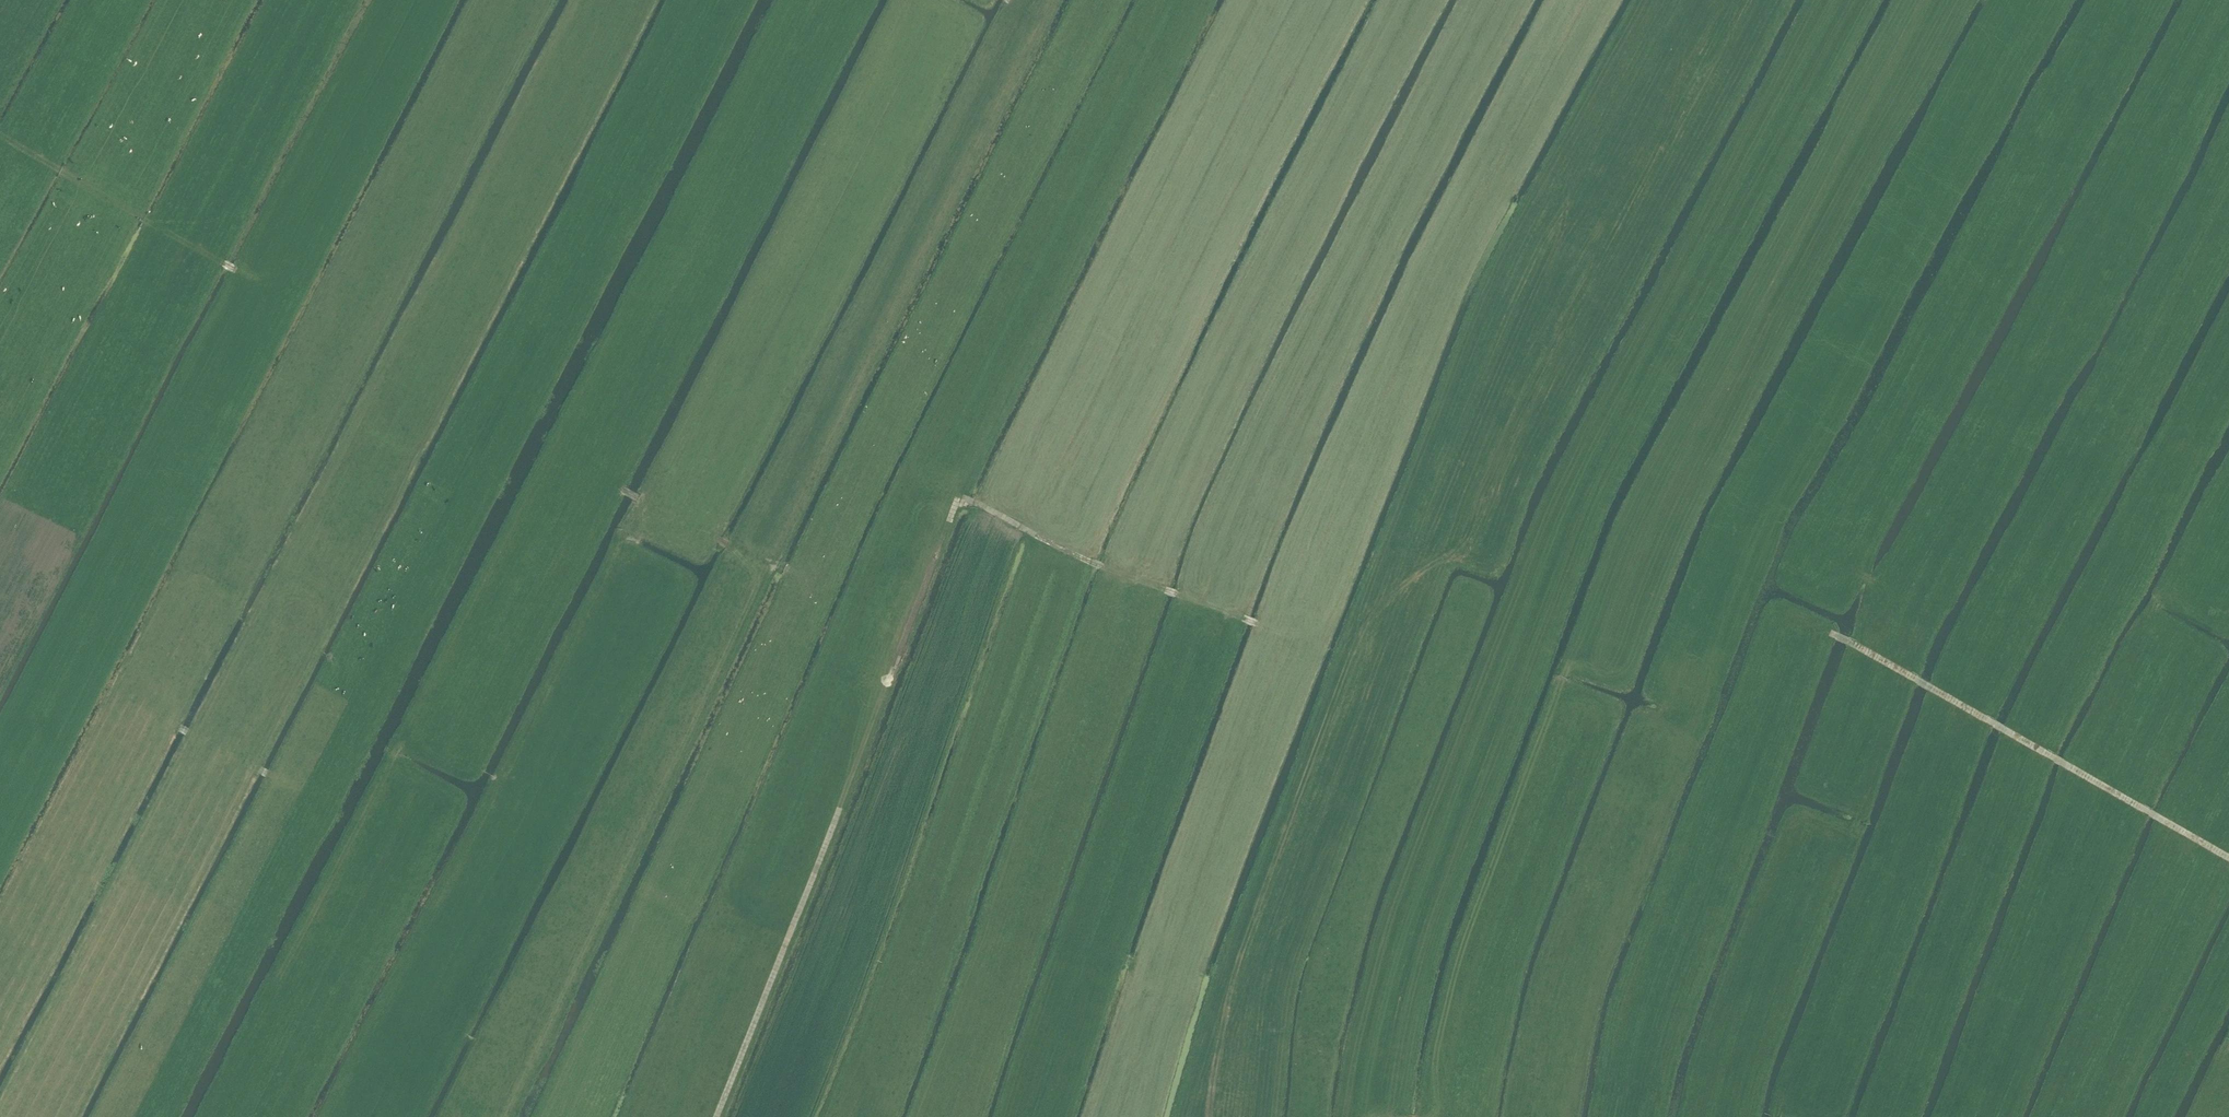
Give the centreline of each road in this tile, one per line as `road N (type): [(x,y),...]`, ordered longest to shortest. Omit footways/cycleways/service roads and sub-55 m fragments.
road 1 (track): [(718,1116),(958,503),(970,500),(1115,573),(1180,596),(1225,600),(1254,563),(1354,336)]
road 2 (track): [(1216,1116),(1229,1021),(1267,887),(1366,633),(1409,581),(1470,543),(1515,426),(1571,317)]
road 3 (track): [(2228,859),(1833,636)]

